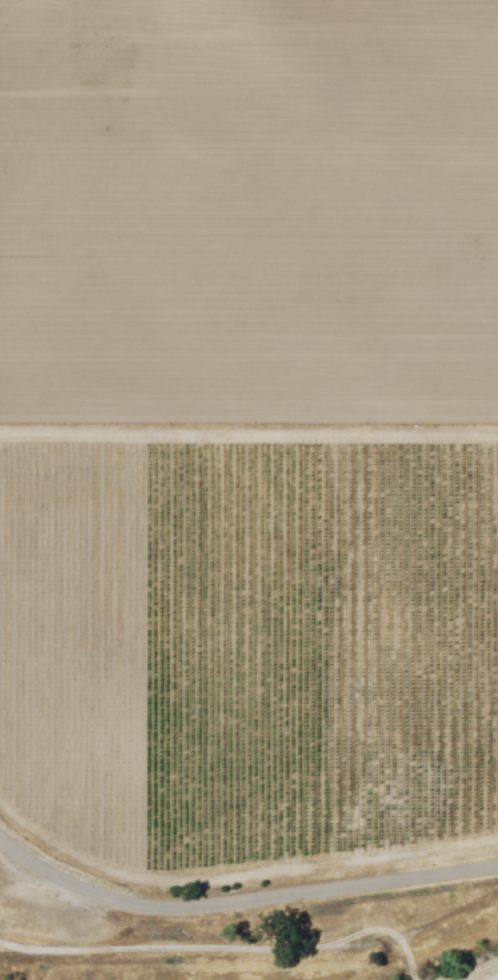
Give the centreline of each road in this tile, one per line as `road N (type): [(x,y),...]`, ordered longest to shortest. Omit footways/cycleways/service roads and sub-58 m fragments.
road 1 (residential): [(497,864),(162,906),(55,877),(0,840)]

